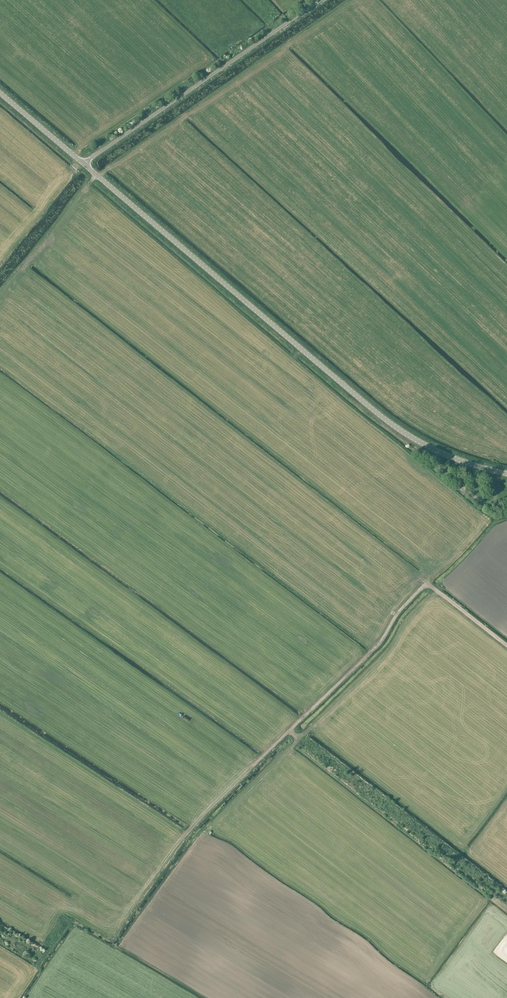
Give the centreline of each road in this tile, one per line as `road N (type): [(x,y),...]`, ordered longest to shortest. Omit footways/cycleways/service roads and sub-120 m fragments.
road 1 (tertiary): [(506,473),(437,450),(373,410),(84,163)]
road 2 (unclassified): [(84,163),(324,0)]

